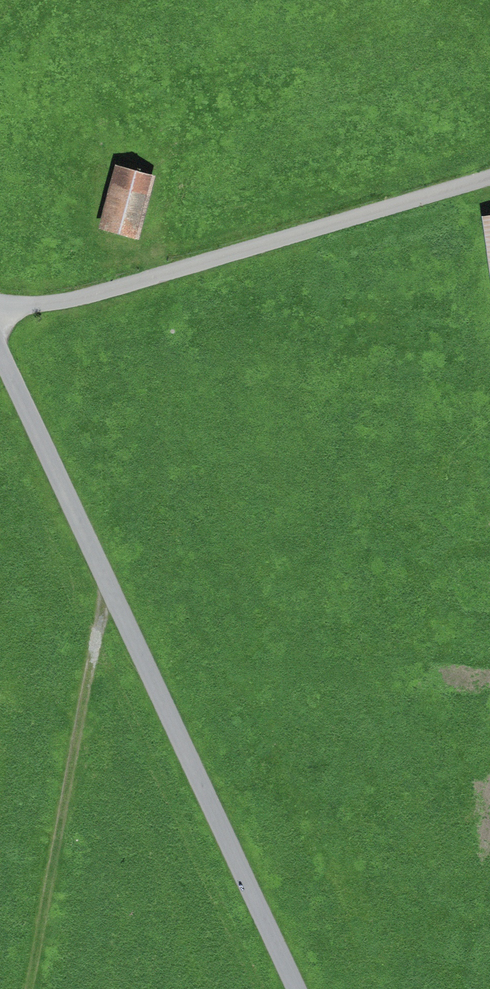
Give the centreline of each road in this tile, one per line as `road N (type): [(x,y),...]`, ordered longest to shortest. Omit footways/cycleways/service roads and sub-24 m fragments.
road 1 (unclassified): [(0,351),(296,988)]
road 2 (track): [(489,177),(100,292),(39,301),(0,297)]
road 3 (track): [(32,988),(109,588)]

